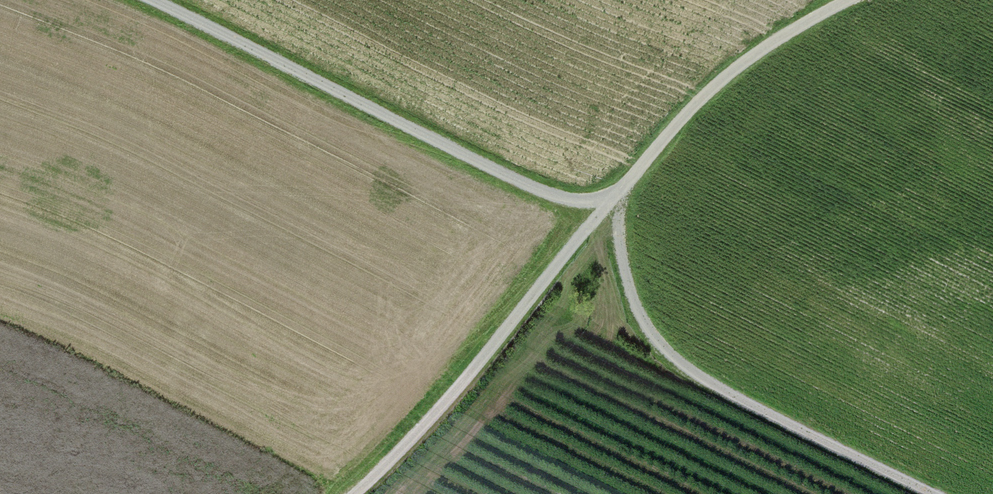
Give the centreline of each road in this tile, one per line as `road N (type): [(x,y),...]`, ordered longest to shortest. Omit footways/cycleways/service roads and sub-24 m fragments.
road 1 (track): [(619,193),(568,199),(534,192),(149,0)]
road 2 (track): [(927,493),(712,388),(673,359),(640,320),(626,276),(619,193)]
road 3 (track): [(619,193),(414,440),(356,493)]
road 4 (track): [(619,193),(722,80),(848,0)]

